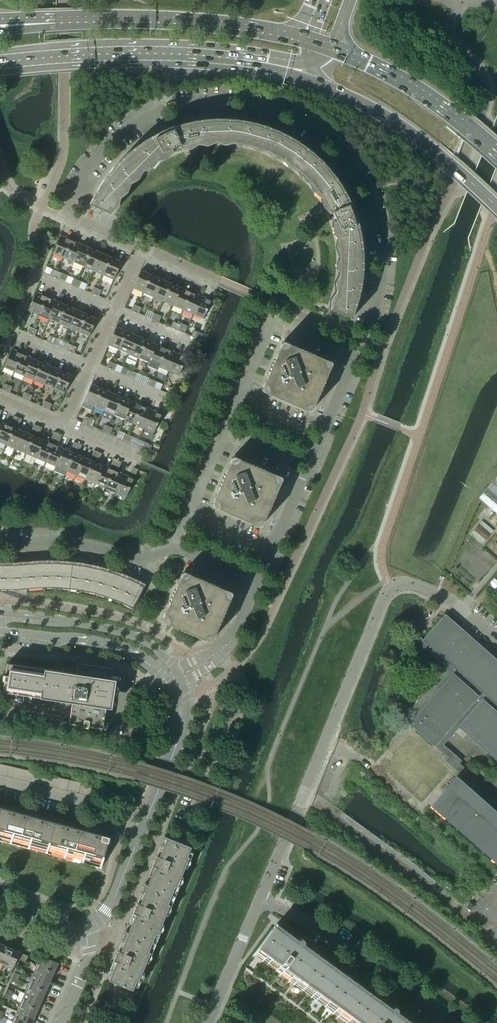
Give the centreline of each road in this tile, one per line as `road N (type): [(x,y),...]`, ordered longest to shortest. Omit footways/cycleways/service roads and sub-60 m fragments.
road 1 (residential): [(257,582),(376,297),(380,253),(367,191),(347,160),(290,115),(260,104),(199,99),(161,110),(112,140),(64,215)]
road 2 (unclassified): [(258,901),(389,589),(395,583),(442,596),(496,637)]
road 3 (primary): [(10,60),(181,55),(308,77)]
road 4 (residential): [(172,548),(272,318)]
road 5 (primary): [(303,40),(164,21),(57,20)]
road 6 (primary): [(308,77),(385,117),(496,207)]
road 7 (residential): [(449,1022),(319,928),(258,901)]
road 8 (tertiary): [(180,677),(140,637),(0,615)]
road 9 (primary): [(496,156),(417,94),(333,51)]
road 10 (tertiary): [(0,632),(137,655),(165,685)]
road 11 (residential): [(172,548),(139,560),(57,541),(0,544)]
road 12 (residential): [(0,782),(75,800),(141,833)]
road 13 (unclassified): [(208,1022),(258,901)]
road 14 (residential): [(180,677),(229,640),(257,582)]
road 15 (tertiary): [(158,792),(185,730),(180,677)]

